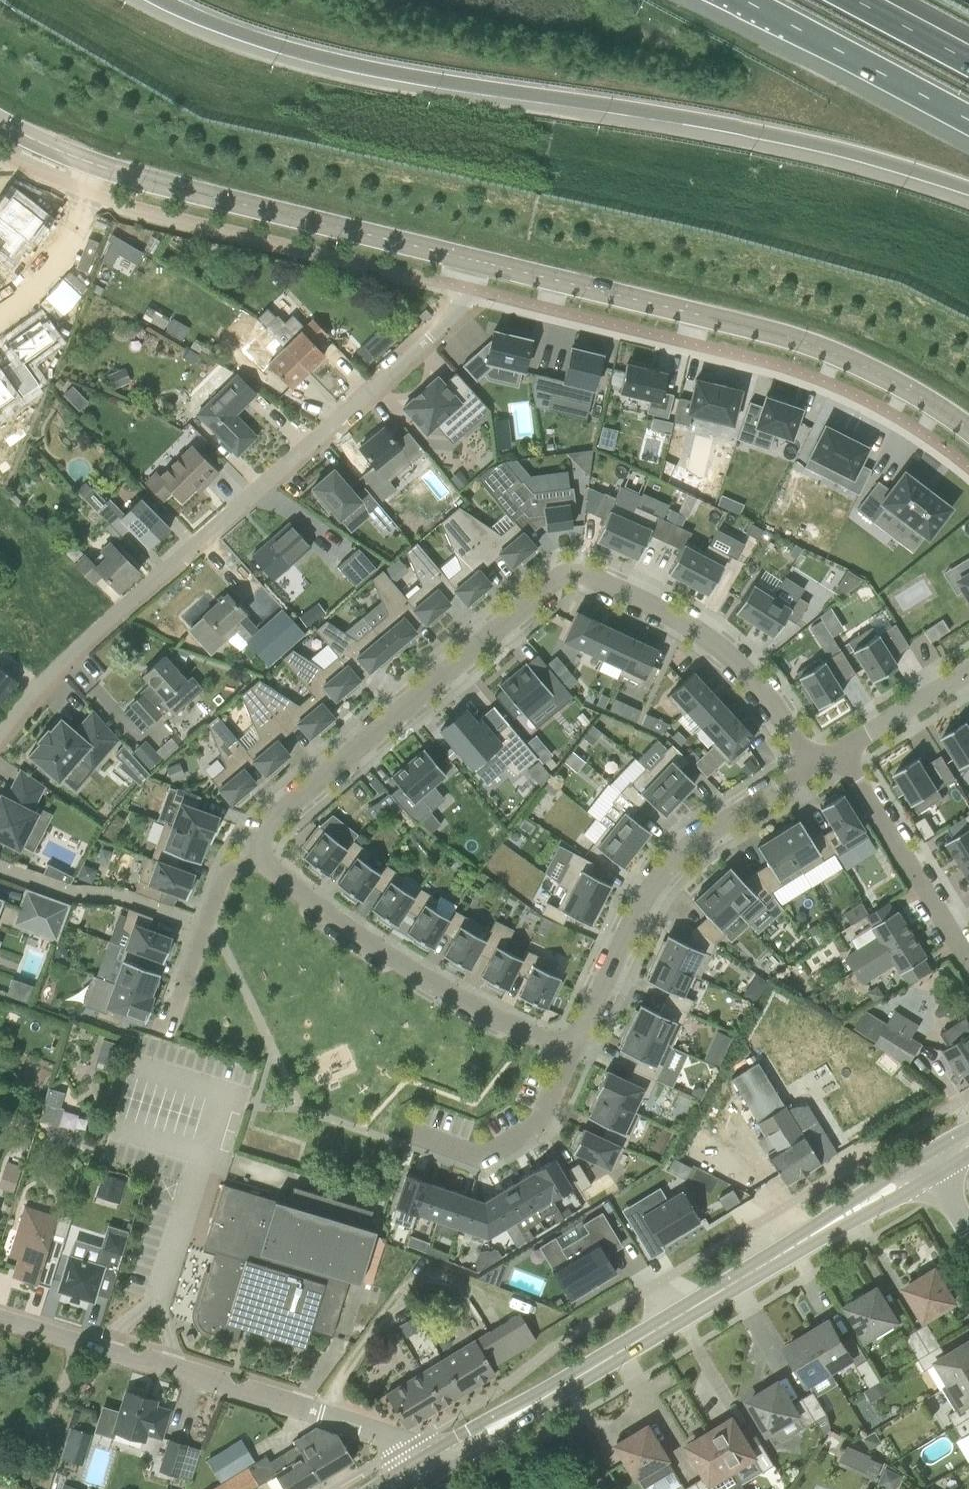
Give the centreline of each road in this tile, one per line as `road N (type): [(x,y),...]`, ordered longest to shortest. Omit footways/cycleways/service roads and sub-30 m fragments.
road 1 (motorway): [(157,0),(257,40),(384,74),(764,133),(968,191)]
road 2 (residential): [(262,859),(276,818),(552,583),(573,576),(676,618),(759,688),(811,767)]
road 3 (residential): [(0,734),(46,679),(458,313),(486,264)]
road 4 (tertiary): [(426,1471),(930,1164)]
road 5 (tertiary): [(968,427),(901,384),(801,342),(486,264)]
road 6 (tertiary): [(486,264),(133,178),(48,149),(0,121)]
road 7 (residential): [(426,1471),(389,1435),(0,1317)]
road 8 (residential): [(571,1054),(646,898),(691,845),(811,767)]
road 9 (residential): [(571,1054),(414,977),(262,859)]
road 10 (motorway): [(746,0),(968,119)]
road 11 (residential): [(840,750),(968,965)]
road 12 (residential): [(418,1135),(481,1158),(539,1126),(571,1054)]
road 13 (residential): [(170,1028),(222,881),(262,859)]
road 14 (unknown): [(107,169),(74,239),(0,316)]
road 15 (residential): [(840,750),(968,670)]
road 16 (motorway): [(968,59),(859,0)]

